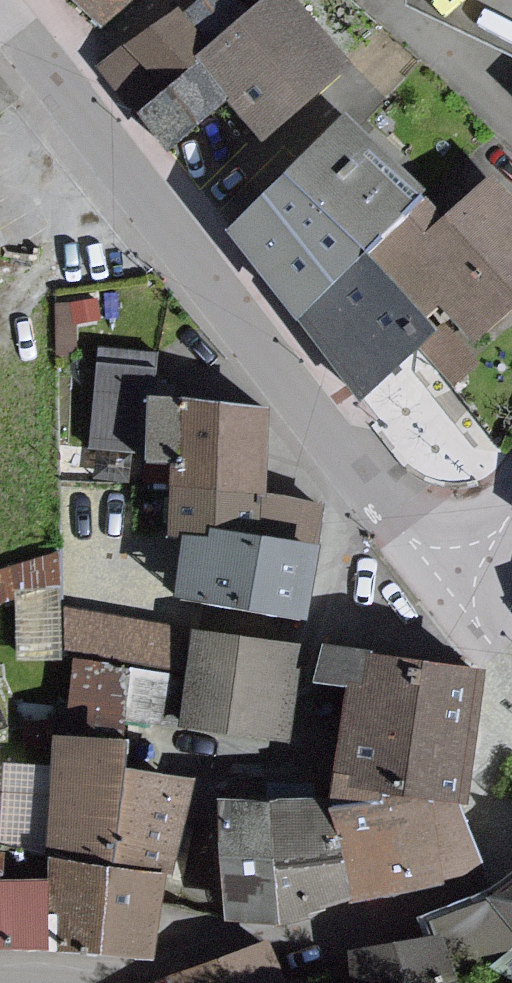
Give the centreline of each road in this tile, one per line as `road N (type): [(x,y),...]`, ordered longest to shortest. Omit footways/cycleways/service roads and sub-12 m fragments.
road 1 (residential): [(442,577),(0,12)]

